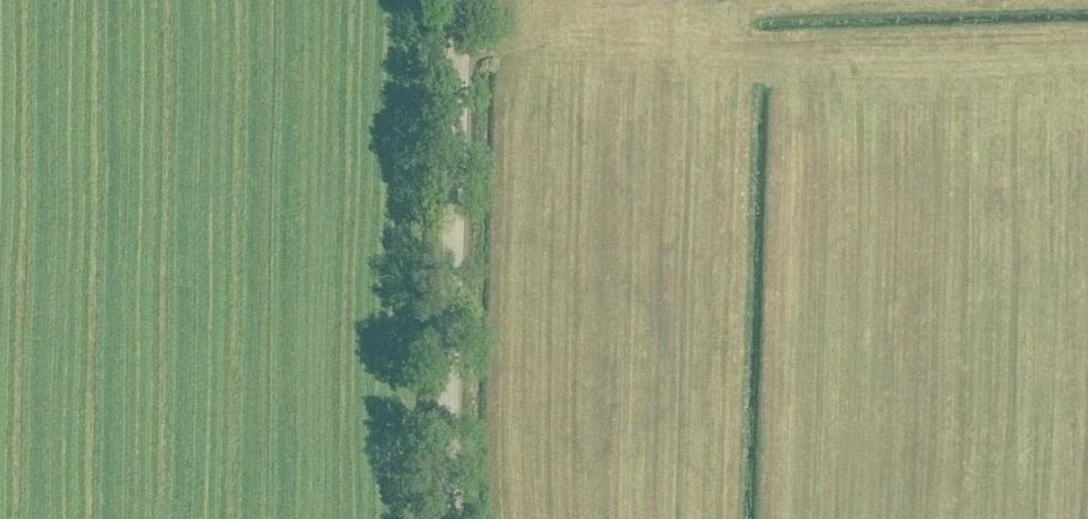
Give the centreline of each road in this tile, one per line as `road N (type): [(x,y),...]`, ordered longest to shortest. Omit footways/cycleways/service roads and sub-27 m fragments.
road 1 (tertiary): [(435,518),(460,0)]

